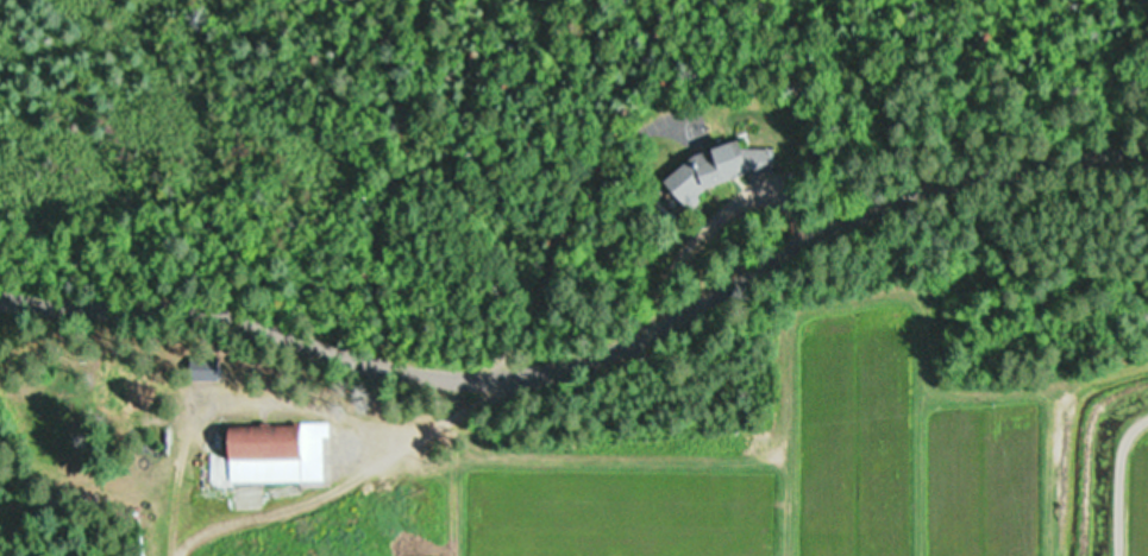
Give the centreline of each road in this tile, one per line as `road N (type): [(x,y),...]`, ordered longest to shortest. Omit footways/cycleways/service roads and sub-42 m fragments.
road 1 (residential): [(172,555),(202,524),(339,480),(407,430),(431,453),(452,455),(744,447),(772,428),(782,409),(785,310),(817,291),(905,292),(916,303),(916,368),(929,381),(972,387),(1058,380),(1147,354)]
road 2 (residential): [(1147,142),(878,194),(802,229),(677,309),(463,398),(407,430)]
road 3 (residential): [(494,385),(397,368),(192,304),(0,296)]

